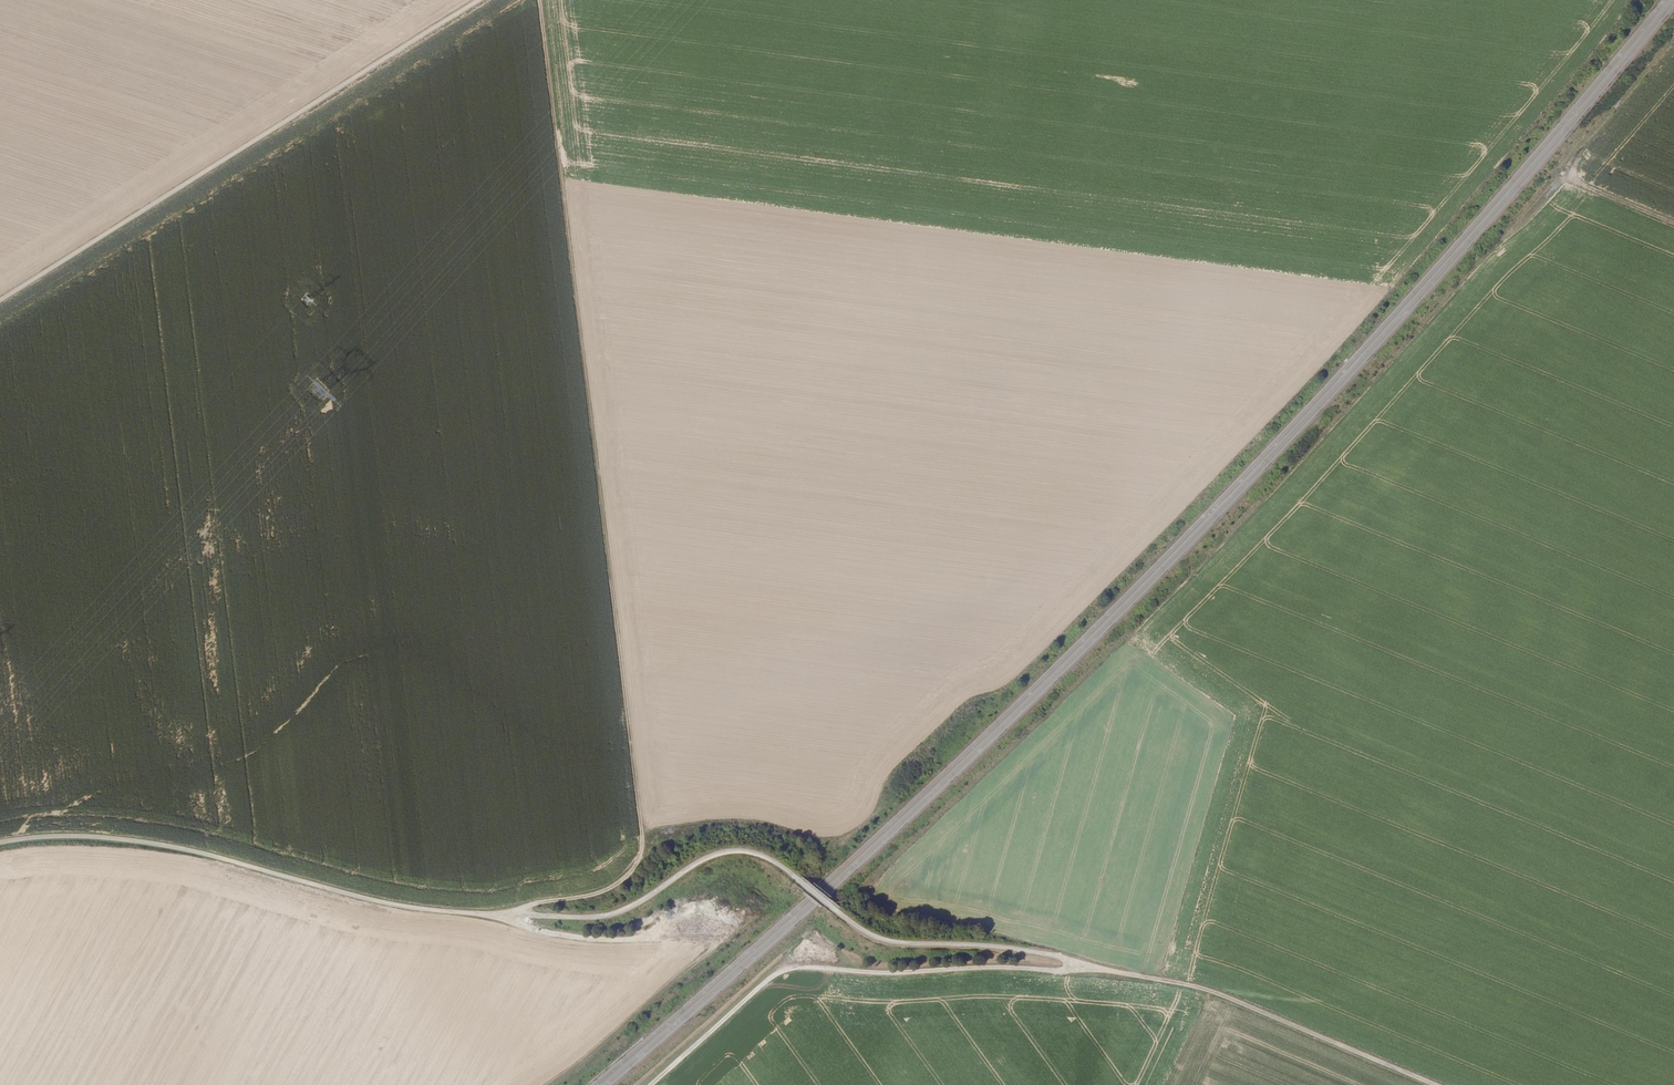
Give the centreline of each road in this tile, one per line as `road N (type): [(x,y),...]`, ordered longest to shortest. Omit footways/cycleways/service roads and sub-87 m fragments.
road 1 (track): [(539,0),(643,851),(635,870),(611,888),(514,916)]
road 2 (track): [(514,916),(613,914),(705,860),(745,851),(781,865),(878,938),(1006,949),(1095,968)]
road 3 (track): [(480,0),(0,300)]
road 4 (track): [(514,916),(394,904),(127,839),(0,843)]
road 5 (track): [(1095,968),(893,974),(792,968),(653,1084)]
road 6 (track): [(1095,968),(1202,988),(1437,1084)]
road 7 (track): [(514,916),(538,931),(599,940),(655,938),(690,926)]

